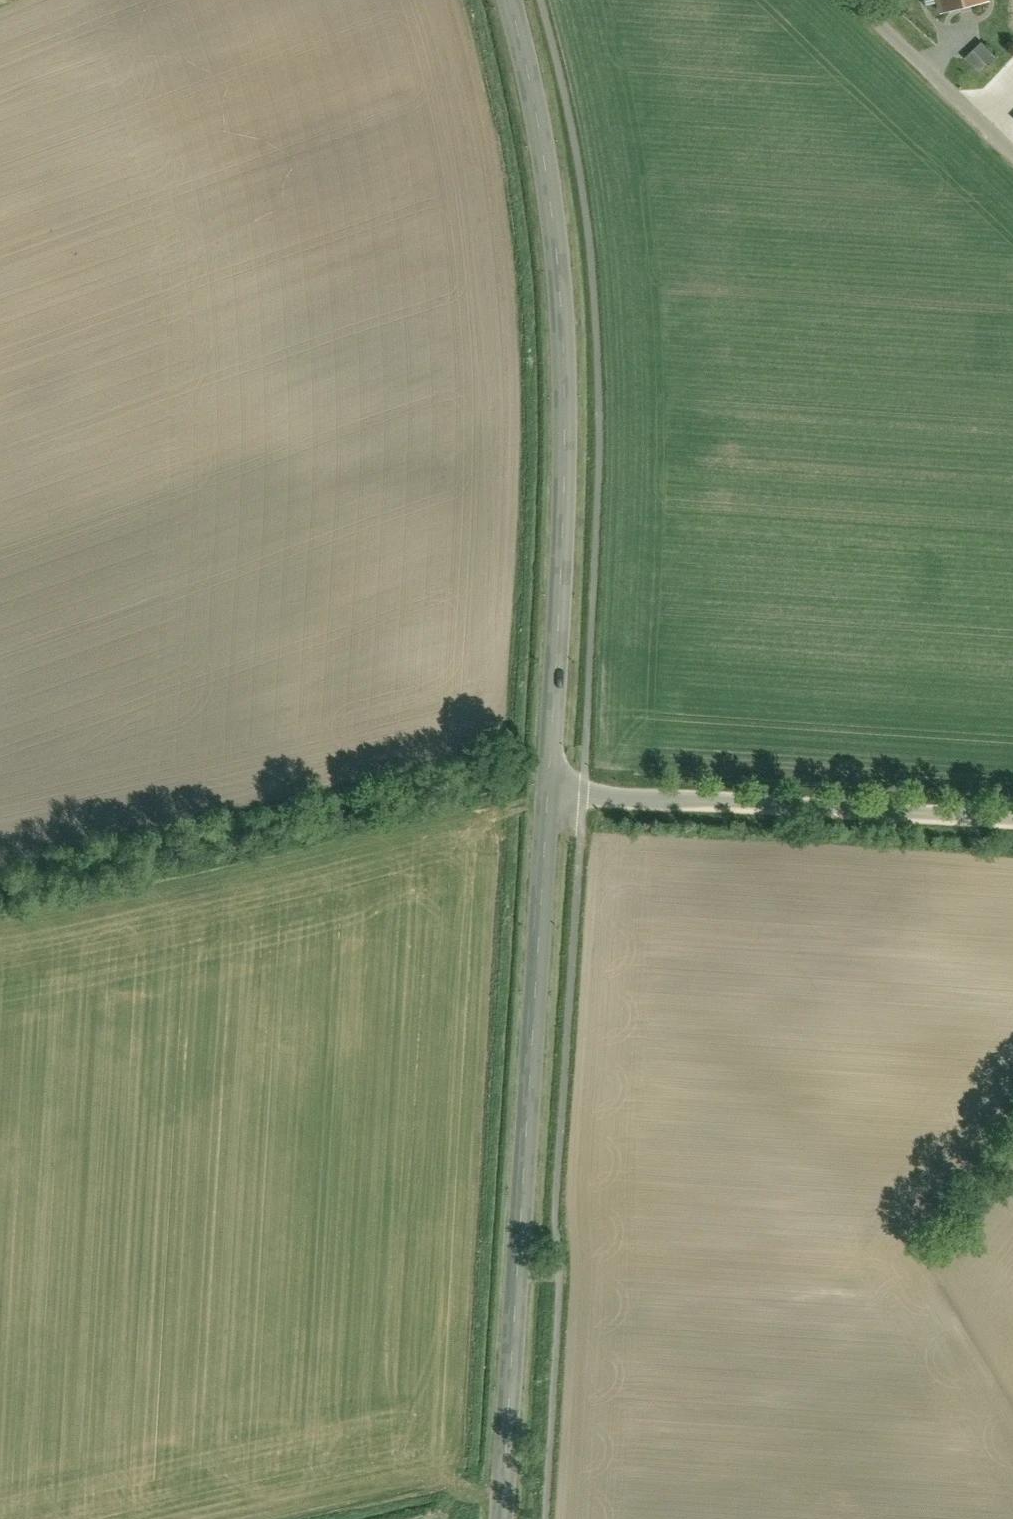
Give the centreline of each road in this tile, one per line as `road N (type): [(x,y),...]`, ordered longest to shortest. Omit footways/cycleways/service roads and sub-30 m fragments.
road 1 (tertiary): [(509,0),(551,193),(561,306),(563,538),(547,791)]
road 2 (tertiary): [(547,791),(501,1518)]
road 3 (residential): [(1012,821),(547,791)]

